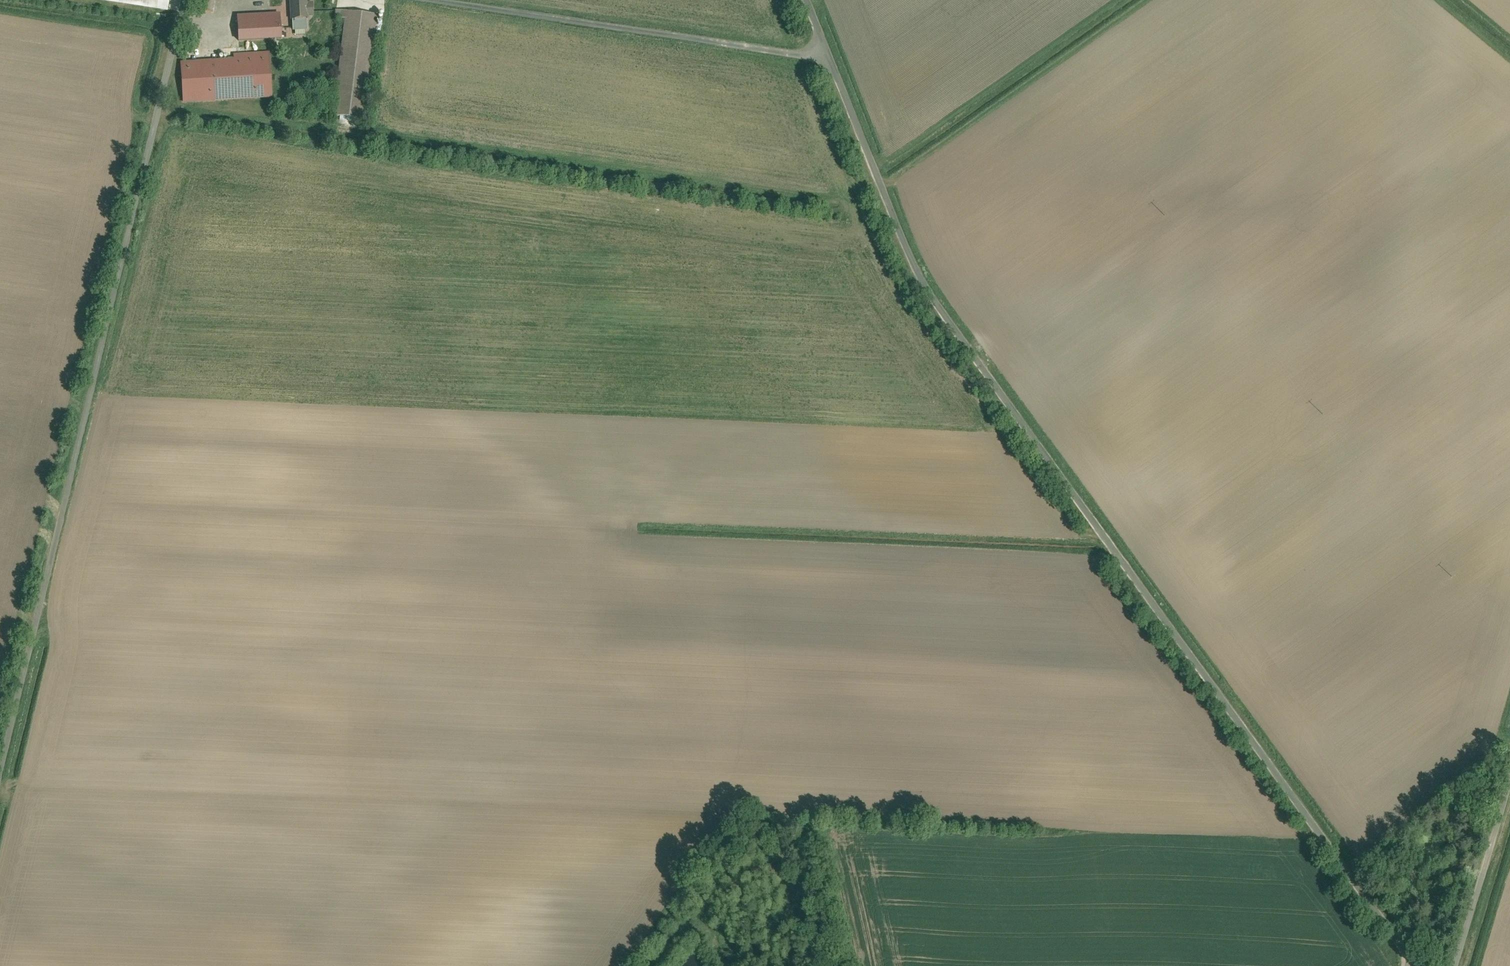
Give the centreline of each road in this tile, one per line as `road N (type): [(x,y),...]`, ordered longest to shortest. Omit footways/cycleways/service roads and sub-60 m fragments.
road 1 (unclassified): [(805,0),(910,259),(944,317),(1416,965)]
road 2 (unclassified): [(0,771),(185,0)]
road 3 (unclassified): [(1509,779),(1455,965)]

